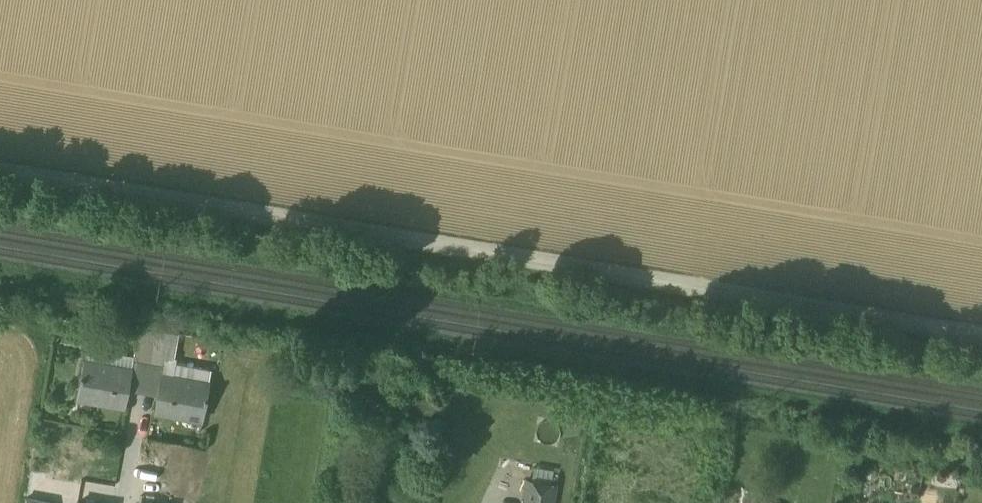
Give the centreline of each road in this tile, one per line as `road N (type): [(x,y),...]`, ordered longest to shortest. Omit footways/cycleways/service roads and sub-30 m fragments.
road 1 (unclassified): [(981,331),(0,166)]

